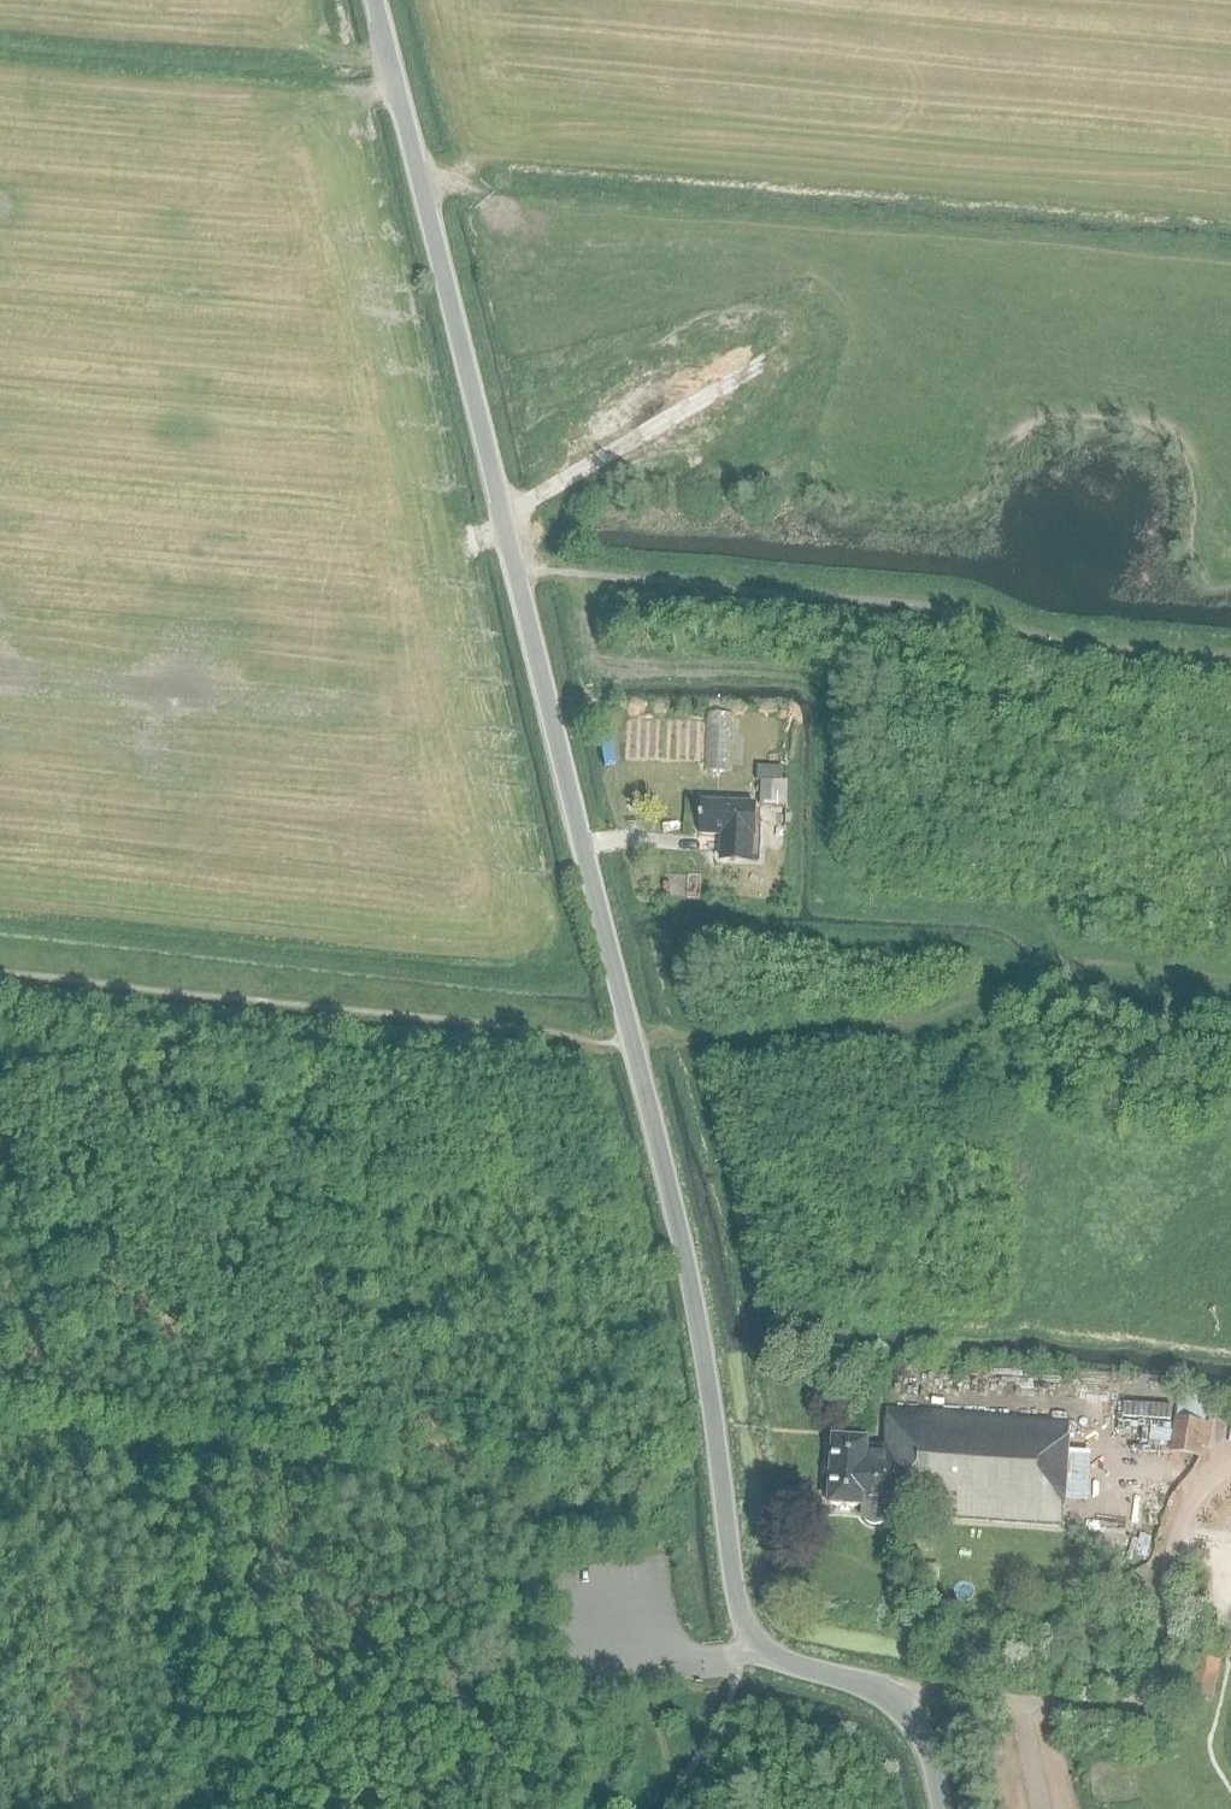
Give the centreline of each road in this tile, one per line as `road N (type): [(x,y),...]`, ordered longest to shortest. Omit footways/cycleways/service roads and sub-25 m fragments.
road 1 (tertiary): [(941,1808),(909,1707),(863,1684),(775,1660),(751,1644),(737,1613),(692,1297),(373,0)]
road 2 (track): [(909,1707),(938,1694),(1124,1709),(1144,1701),(1155,1675),(1164,1561)]

